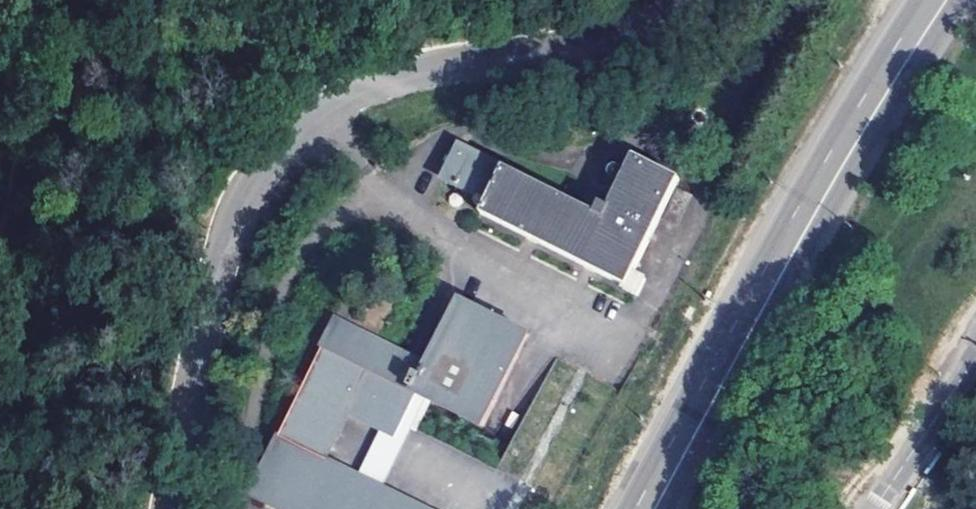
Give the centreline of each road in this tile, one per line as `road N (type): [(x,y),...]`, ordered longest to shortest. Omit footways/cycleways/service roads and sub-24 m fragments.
road 1 (unclassified): [(687,0),(614,48),(381,89),(293,137),(239,207),(204,313),(163,508)]
road 2 (secondary): [(936,0),(841,154),(646,508)]
road 3 (residential): [(873,508),(975,357)]

